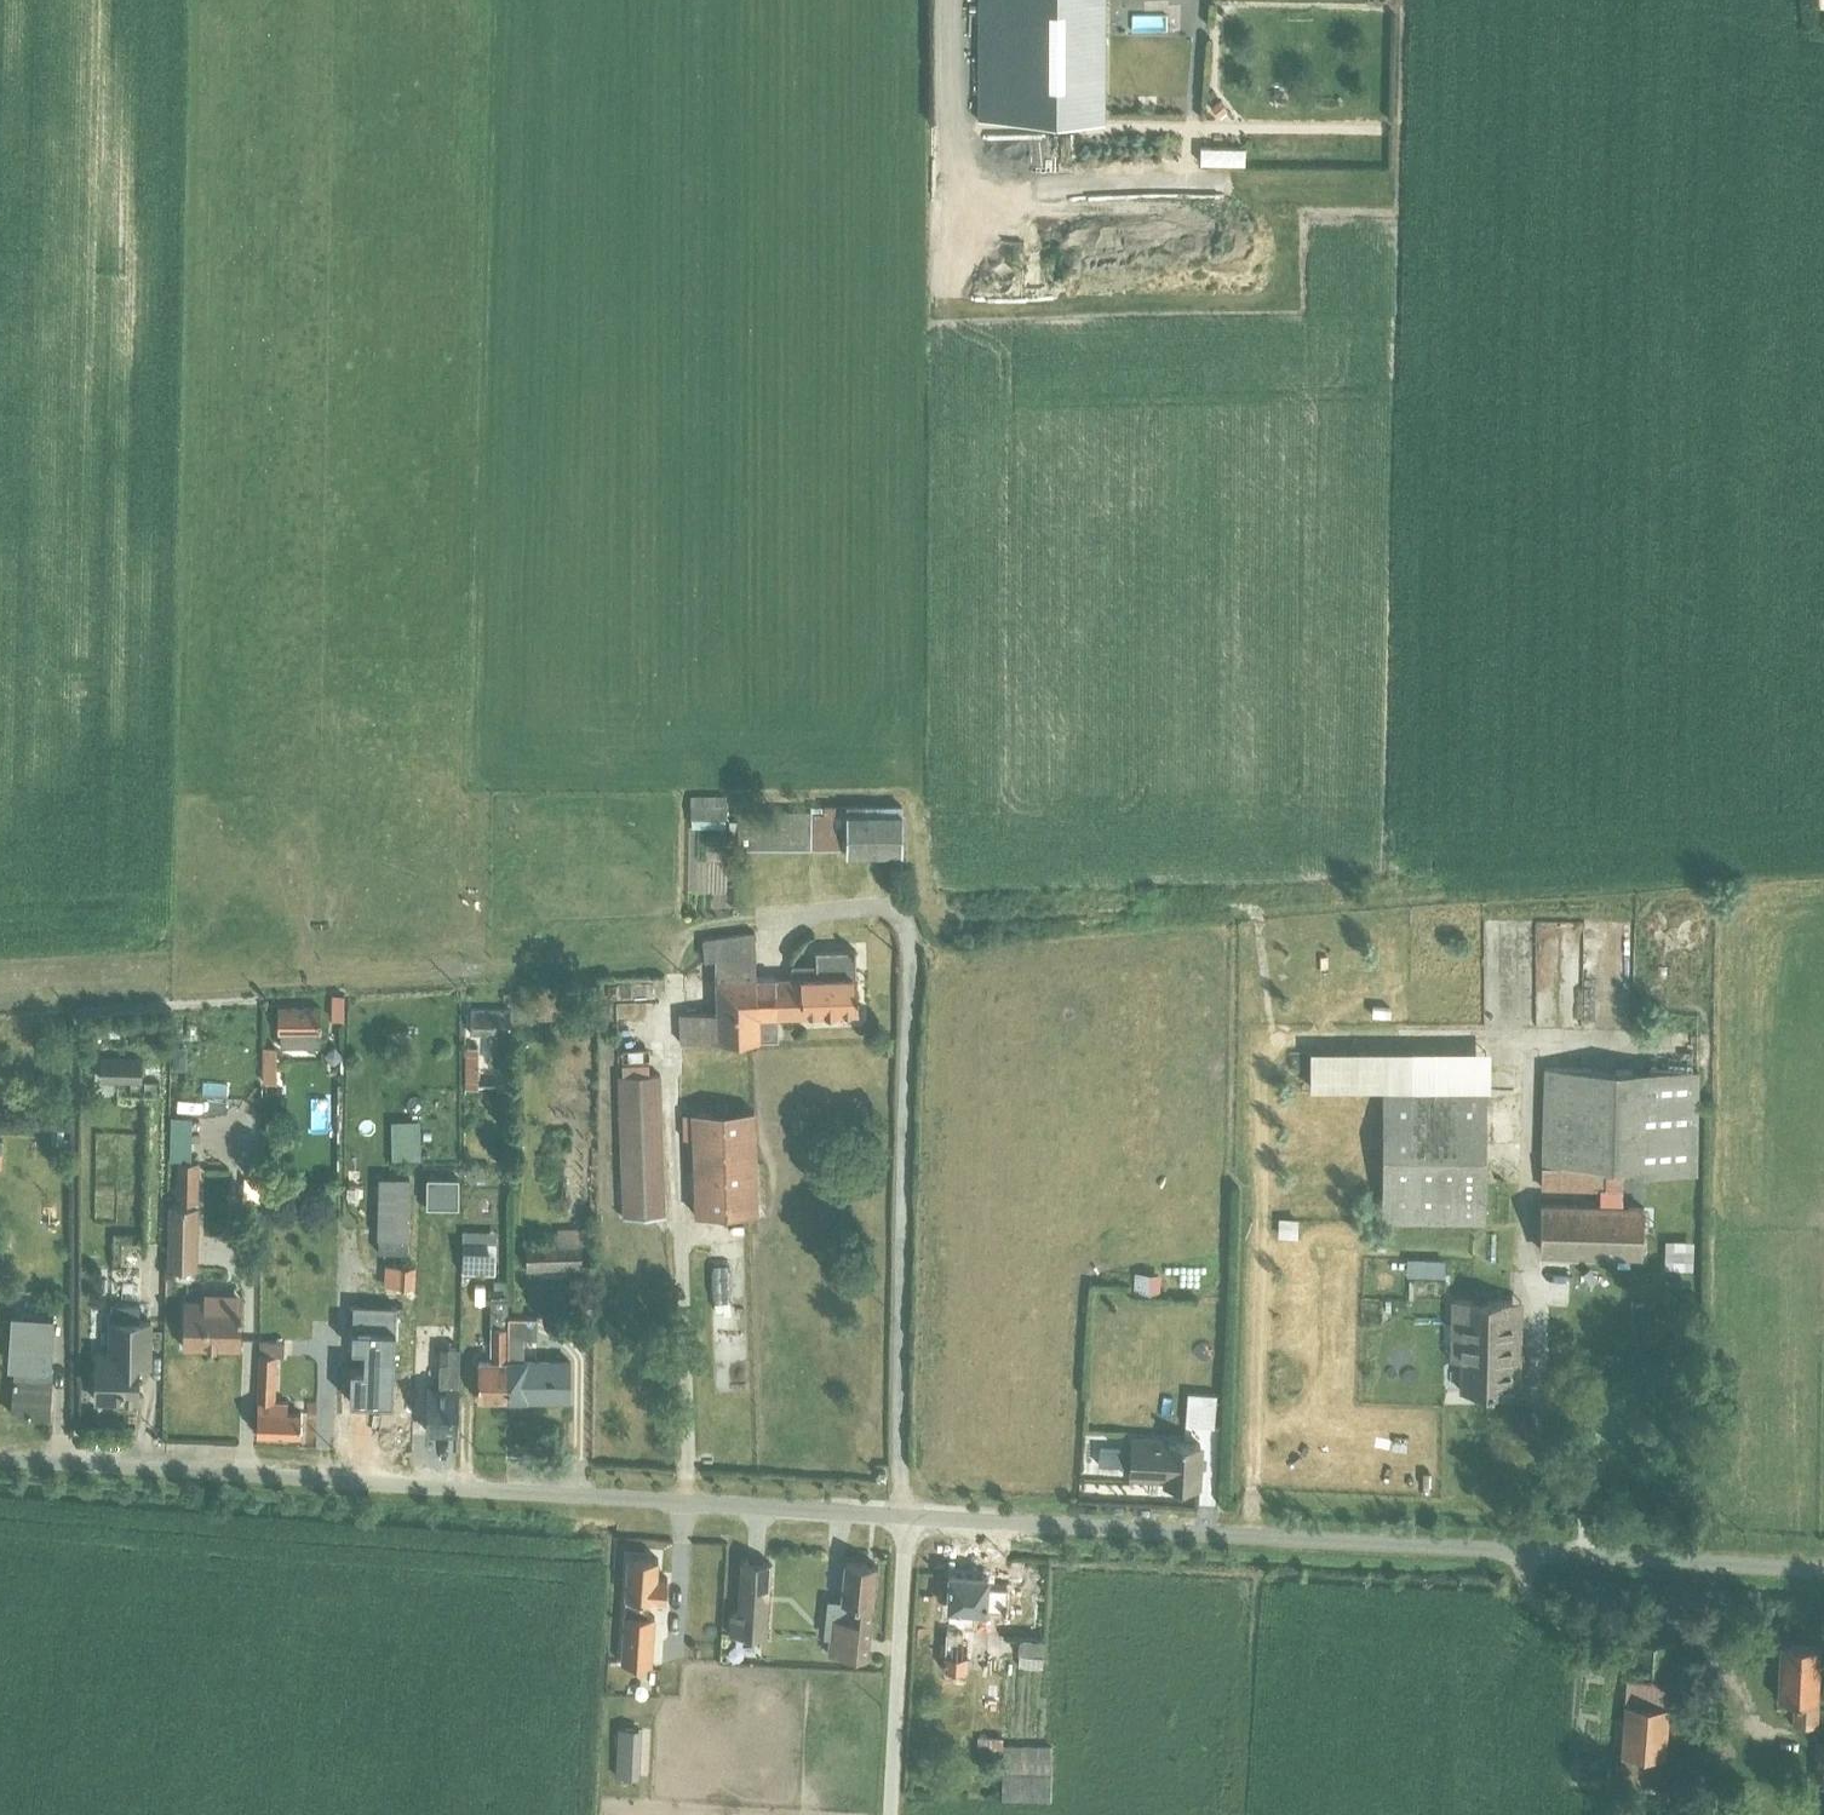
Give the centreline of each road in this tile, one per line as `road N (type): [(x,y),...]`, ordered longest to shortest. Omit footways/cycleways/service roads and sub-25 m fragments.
road 1 (unclassified): [(902,1515),(1823,1569)]
road 2 (unclassified): [(0,1453),(902,1515)]
road 3 (unclassified): [(902,1515),(886,1814)]

